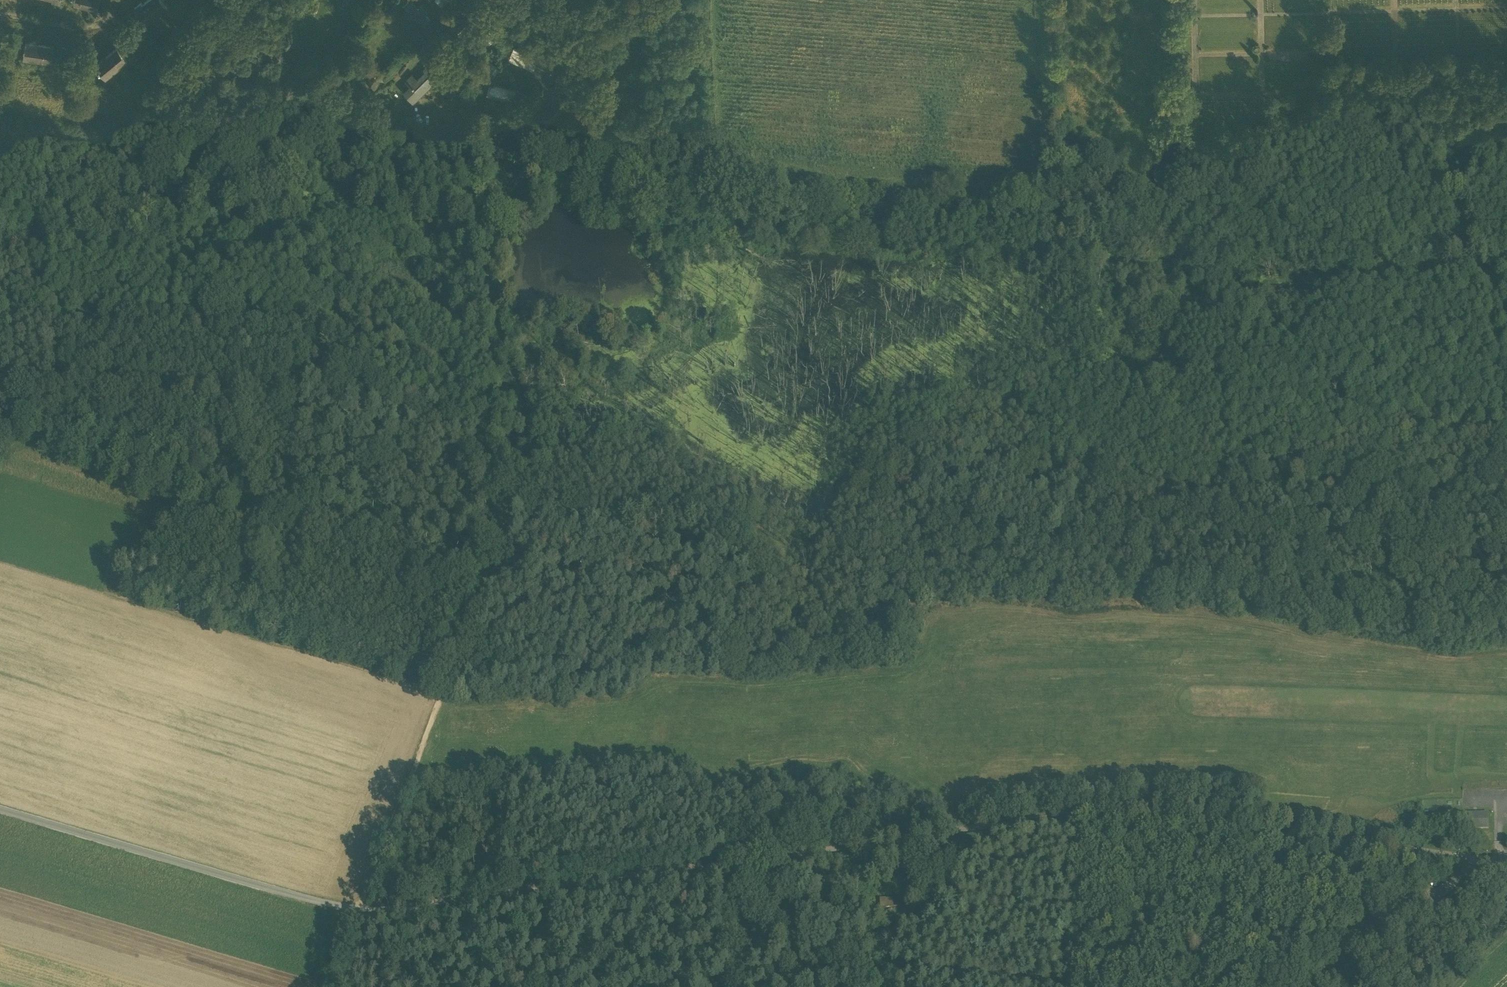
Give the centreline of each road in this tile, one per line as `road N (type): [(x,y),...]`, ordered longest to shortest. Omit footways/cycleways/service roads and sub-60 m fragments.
road 1 (track): [(1485,862),(1108,810),(358,913),(0,808)]
road 2 (track): [(440,702),(564,711),(681,689),(896,674),(930,654),(950,620),(994,609),(1191,616),(1447,656),(1506,653)]
road 3 (track): [(665,0),(543,131),(487,249),(487,297),(535,436),(531,468),(332,986)]
road 4 (track): [(846,275),(1075,262),(1295,295),(1506,271)]
road 5 (track): [(722,170),(1039,193),(1039,0)]
road 6 (track): [(1039,193),(1184,153),(1306,107),(1337,81),(1506,81)]
road 7 (track): [(524,167),(485,135),(438,141),(427,128),(427,102),(418,100)]
road 8 (track): [(684,143),(649,135),(602,65)]

